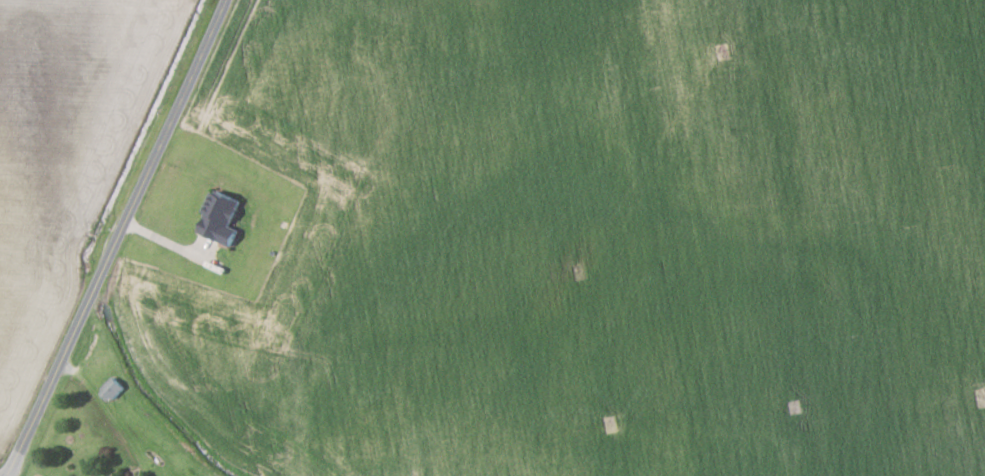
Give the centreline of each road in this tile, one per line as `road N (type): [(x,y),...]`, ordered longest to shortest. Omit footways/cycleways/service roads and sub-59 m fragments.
road 1 (residential): [(9,475),(72,359),(223,0)]

